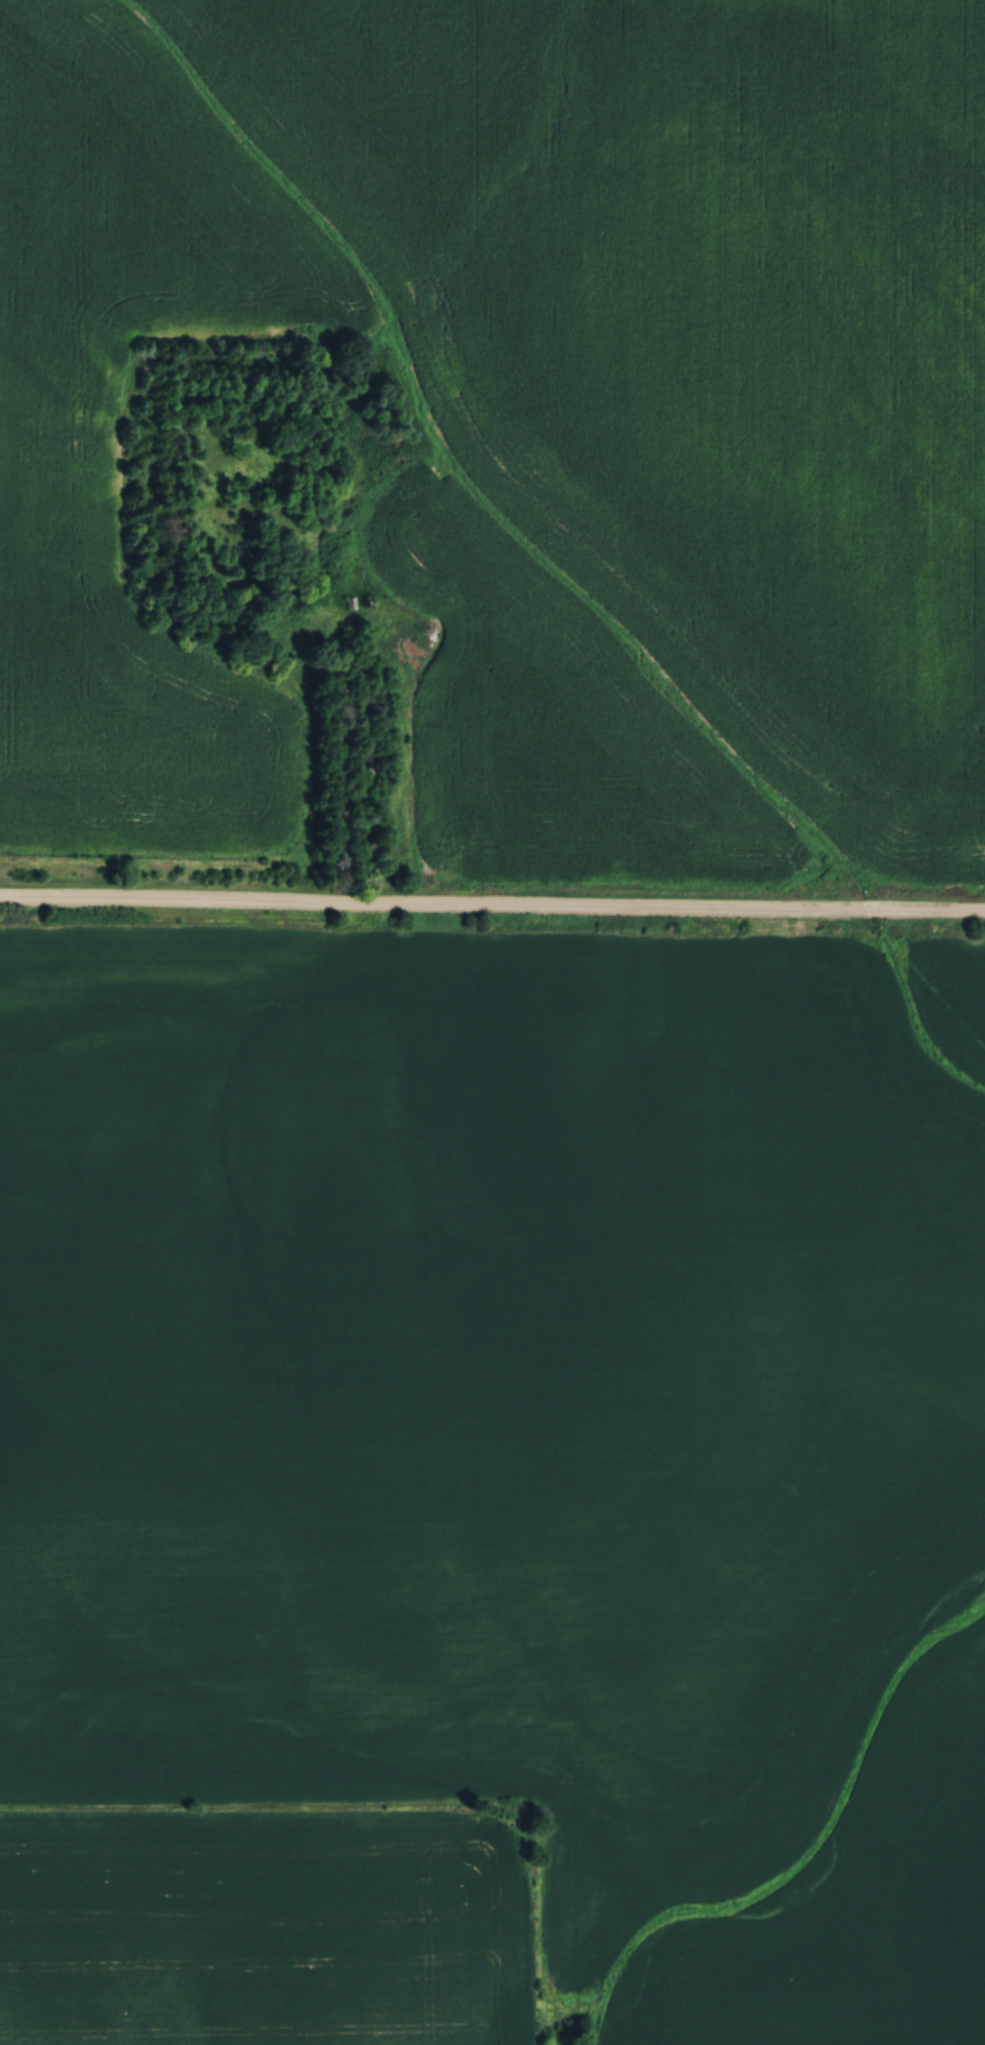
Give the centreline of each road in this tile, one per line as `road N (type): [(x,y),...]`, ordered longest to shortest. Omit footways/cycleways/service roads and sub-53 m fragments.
road 1 (residential): [(984,914),(0,898)]

